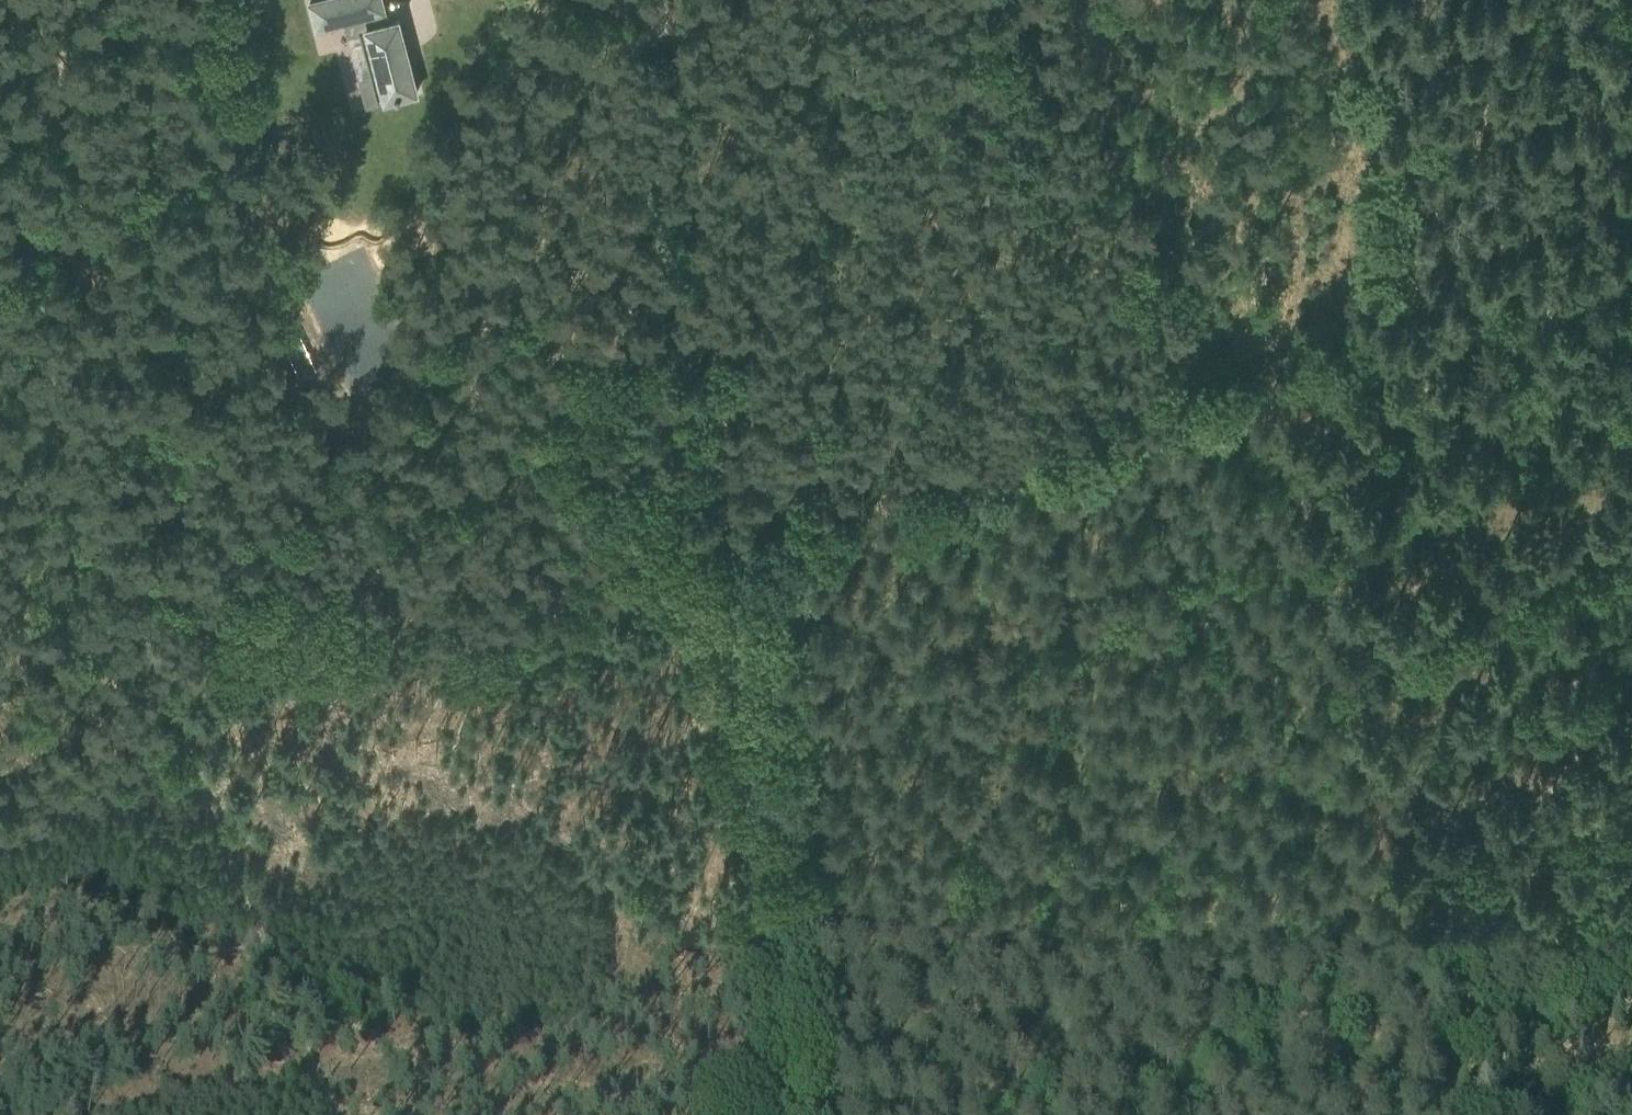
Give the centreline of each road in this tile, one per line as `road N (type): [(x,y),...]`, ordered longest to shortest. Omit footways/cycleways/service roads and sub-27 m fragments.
road 1 (track): [(788,1114),(665,0)]
road 2 (track): [(334,1114),(133,621),(0,265)]
road 3 (track): [(1450,1114),(1264,363)]

